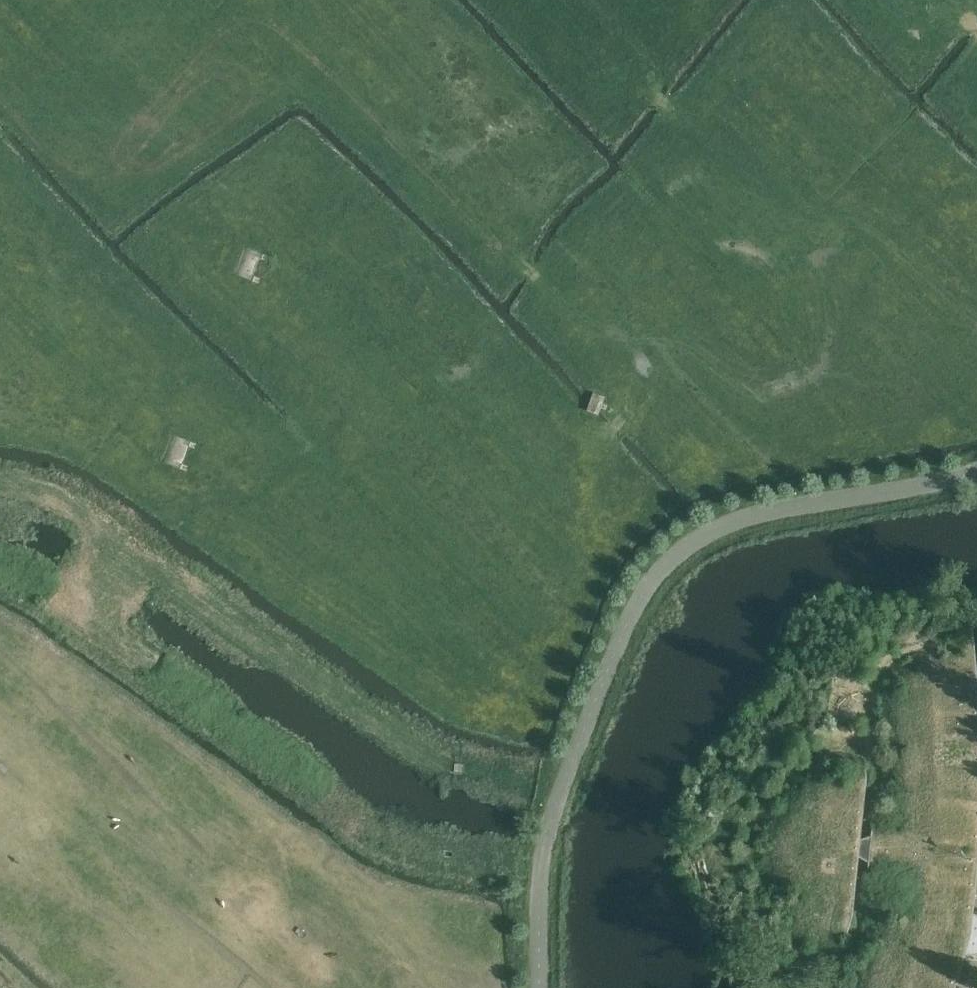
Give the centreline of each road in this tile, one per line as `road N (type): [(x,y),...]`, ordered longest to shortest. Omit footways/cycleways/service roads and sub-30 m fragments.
road 1 (tertiary): [(537,987),(548,835),(632,610),(659,572),(707,534),(758,514),(976,473)]

